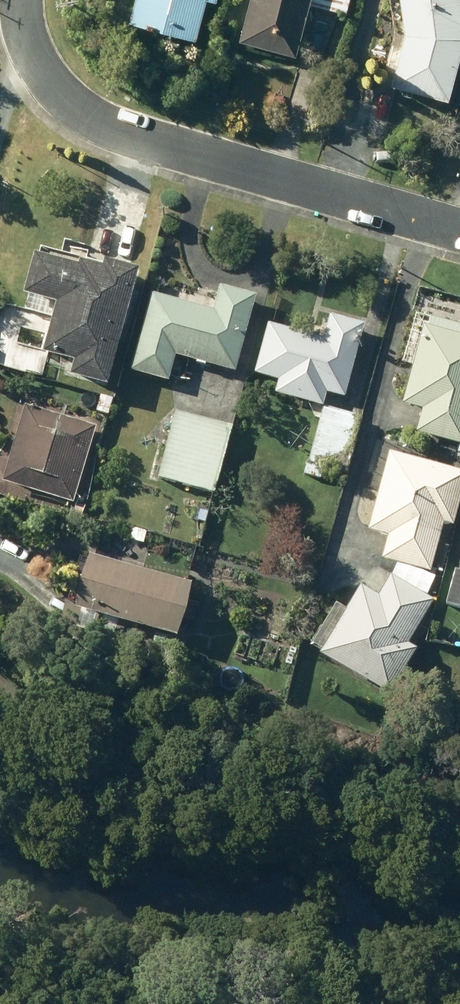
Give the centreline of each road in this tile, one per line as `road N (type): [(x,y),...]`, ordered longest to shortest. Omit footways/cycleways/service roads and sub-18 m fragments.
road 1 (residential): [(23,0),(37,60),(103,123),(459,232)]

